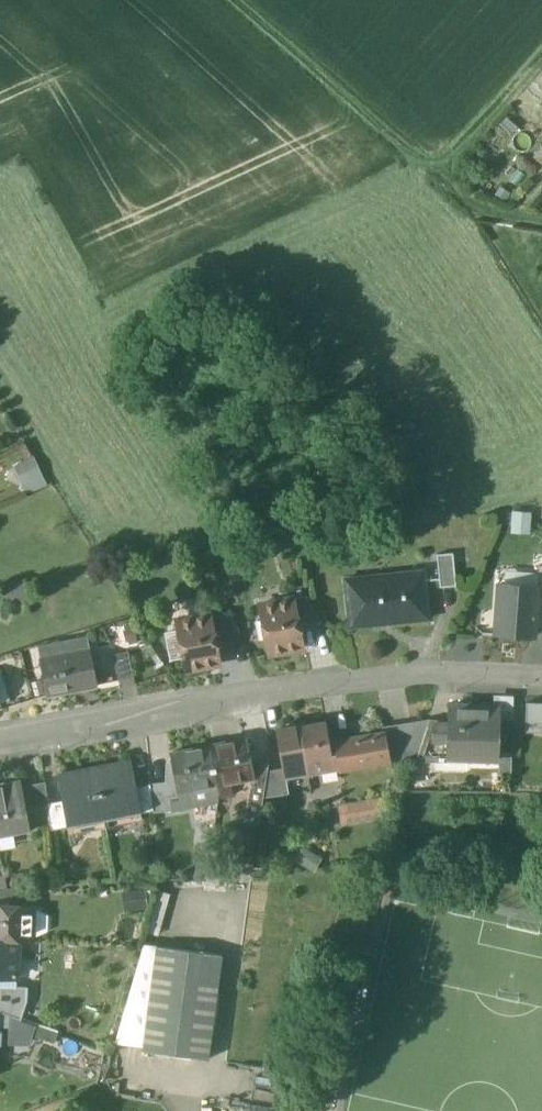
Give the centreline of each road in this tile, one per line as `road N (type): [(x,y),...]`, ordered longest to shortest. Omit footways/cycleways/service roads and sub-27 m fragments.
road 1 (residential): [(0,744),(395,678),(541,680)]
road 2 (track): [(541,224),(481,216),(230,0)]
road 3 (track): [(437,178),(541,61)]

